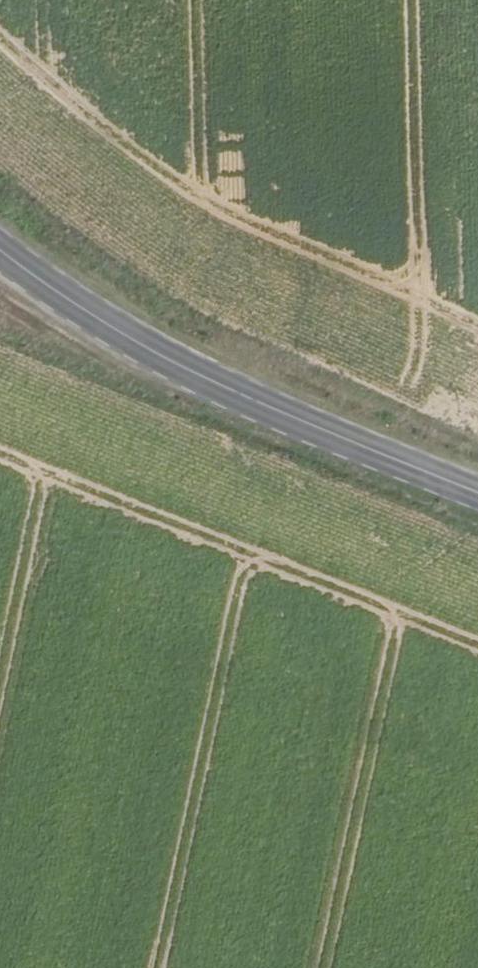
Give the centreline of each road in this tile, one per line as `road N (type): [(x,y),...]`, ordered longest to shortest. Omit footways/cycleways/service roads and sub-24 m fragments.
road 1 (primary): [(0,251),(148,349),(477,490)]

